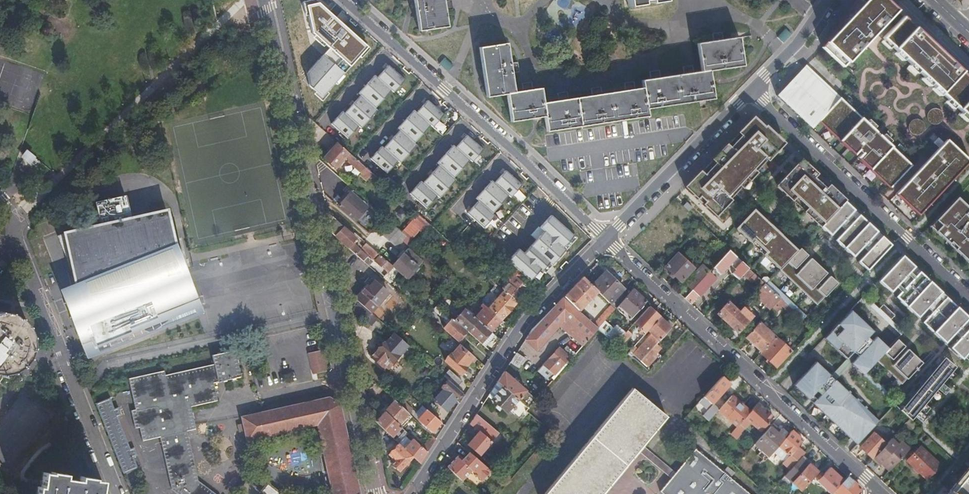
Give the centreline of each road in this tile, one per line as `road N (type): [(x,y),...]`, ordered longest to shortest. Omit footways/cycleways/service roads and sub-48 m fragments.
road 1 (residential): [(267,0),(375,493)]
road 2 (residential): [(877,493),(606,239)]
road 3 (residential): [(343,0),(606,239)]
road 4 (residential): [(410,493),(526,322),(606,239)]
road 5 (residential): [(968,300),(748,93)]
road 6 (residential): [(17,230),(114,493)]
road 7 (residential): [(606,239),(748,93)]
road 8 (residential): [(748,93),(831,0)]

